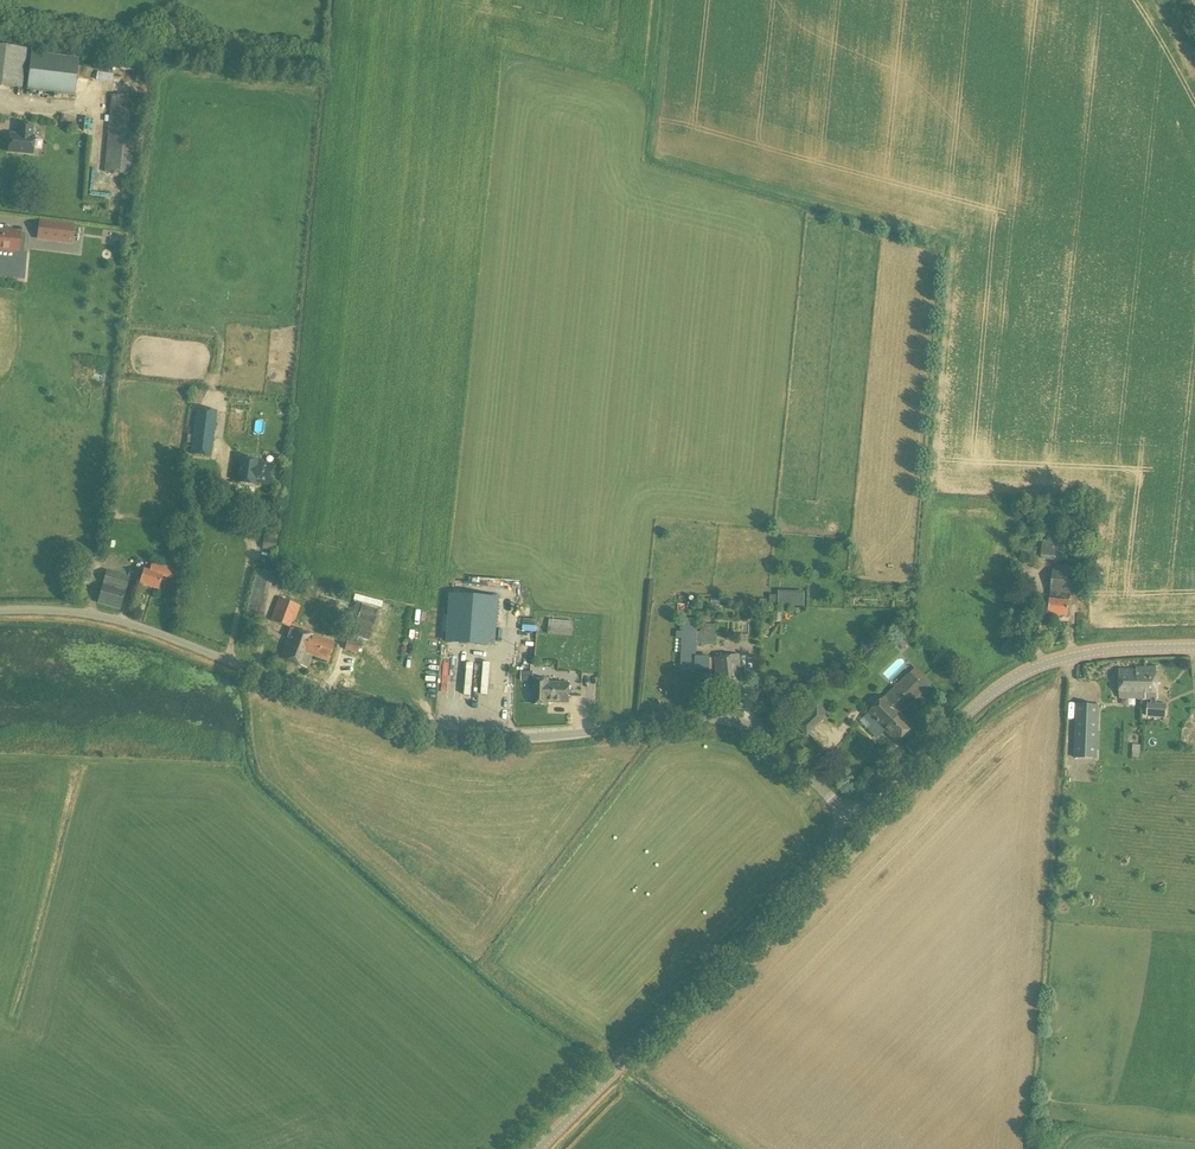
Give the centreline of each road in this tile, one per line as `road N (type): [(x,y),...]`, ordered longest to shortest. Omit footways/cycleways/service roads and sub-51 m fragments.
road 1 (unclassified): [(859,823),(759,732),(724,720),(475,742),(325,696),(131,623),(0,610)]
road 2 (tertiary): [(538,1148),(859,823)]
road 3 (tertiary): [(859,823),(1025,674),(1087,654),(1194,649)]

